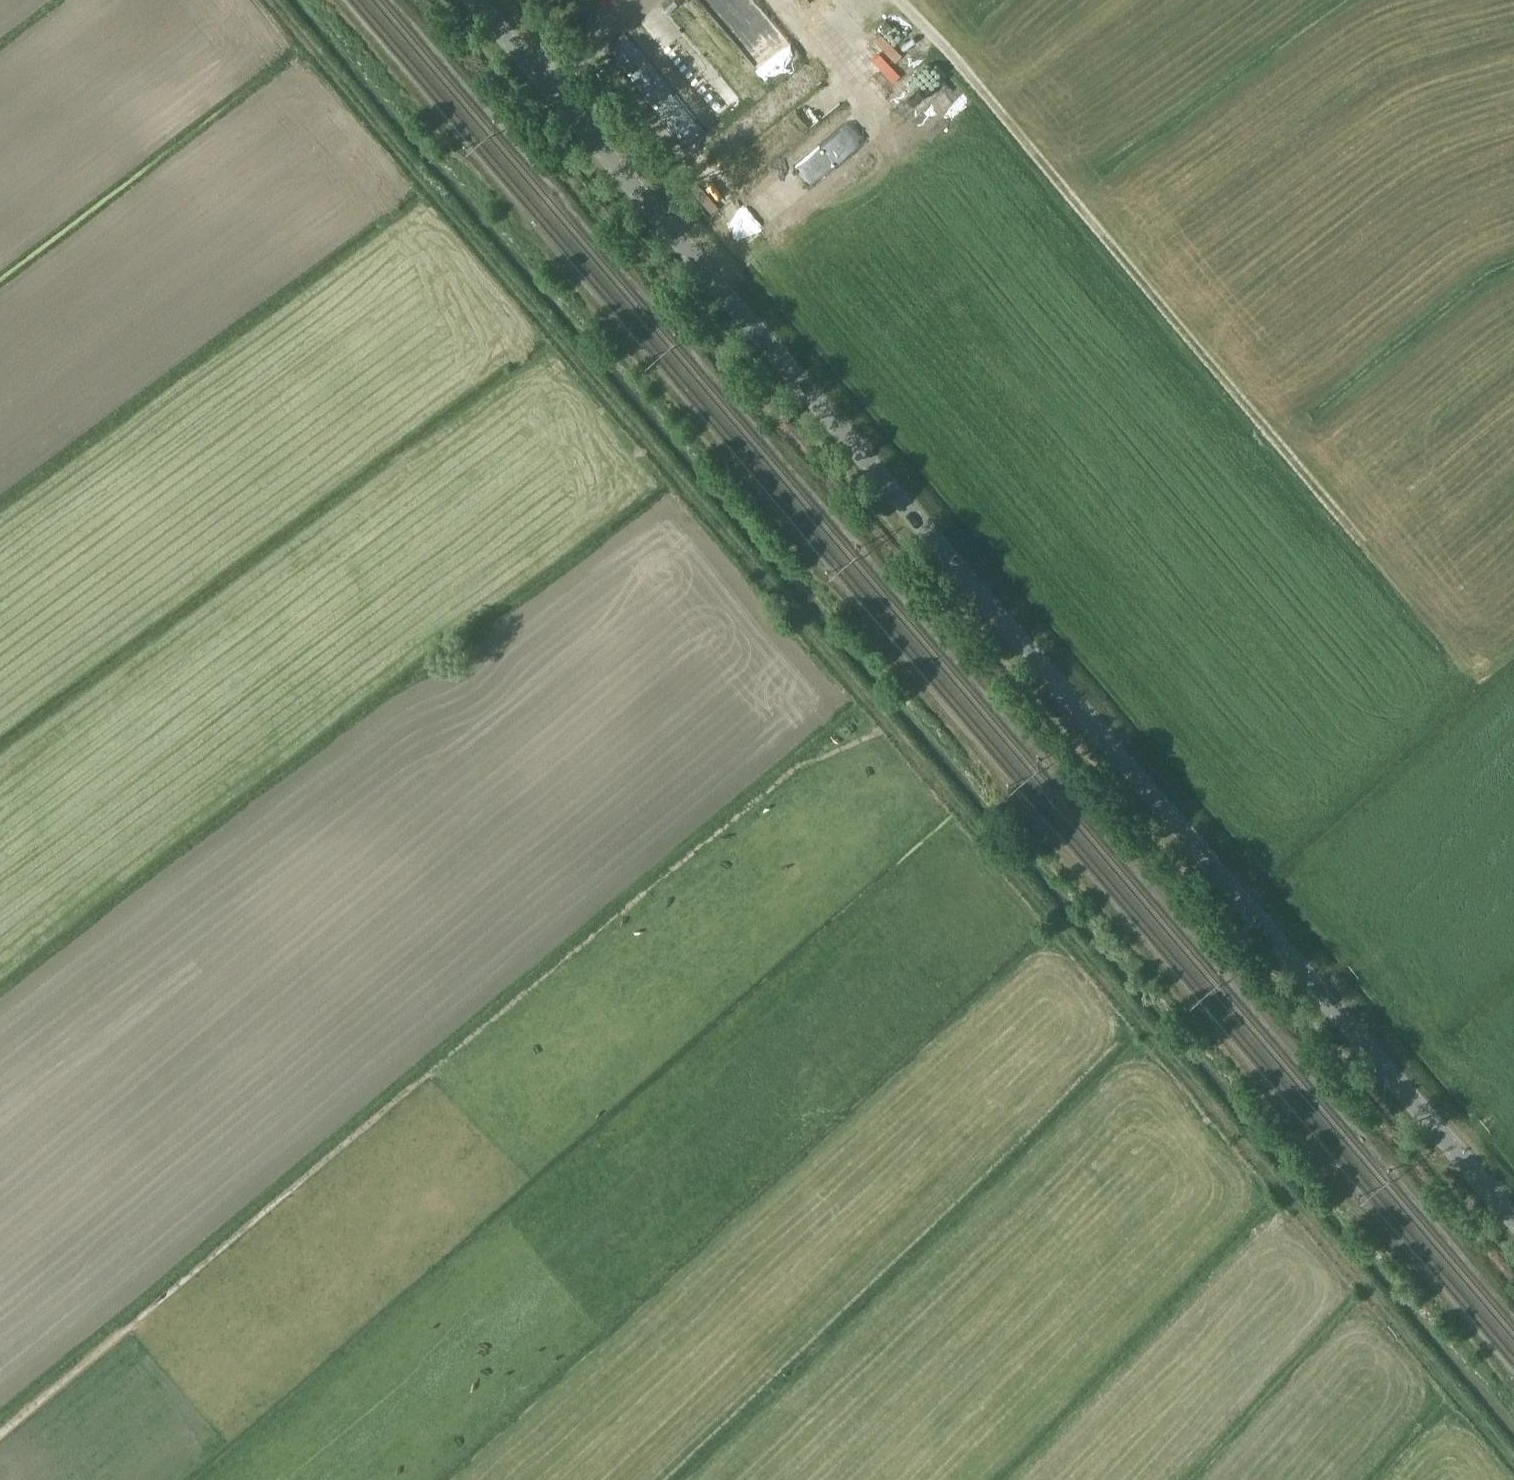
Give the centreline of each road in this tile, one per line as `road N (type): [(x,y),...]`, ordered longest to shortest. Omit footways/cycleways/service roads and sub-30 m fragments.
road 1 (unclassified): [(1513,1217),(476,0)]
road 2 (track): [(549,85),(656,0)]

